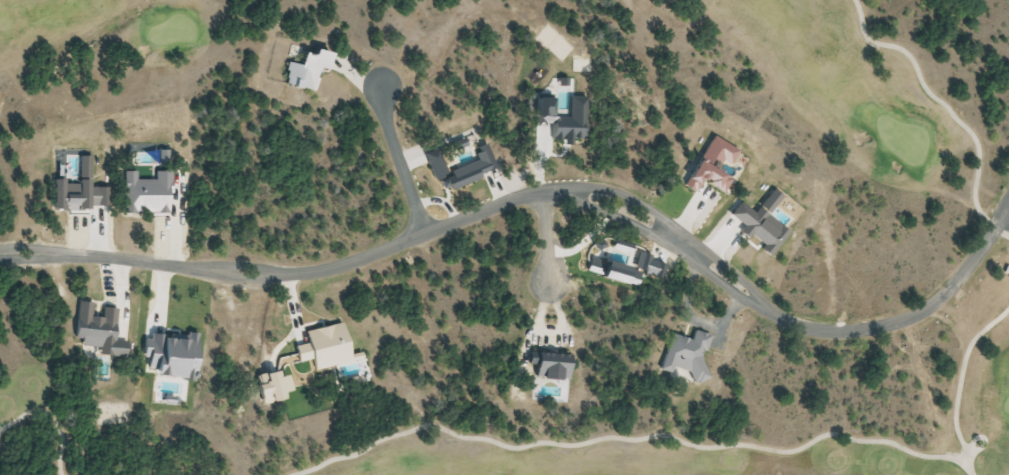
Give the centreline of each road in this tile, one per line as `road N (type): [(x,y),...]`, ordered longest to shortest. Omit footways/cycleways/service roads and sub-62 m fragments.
road 1 (residential): [(579,194),(530,196),(335,269),(282,277),(113,258),(0,256)]
road 2 (residential): [(1008,200),(956,283),(905,320),(843,335),(808,331),(757,302)]
road 3 (residential): [(757,302),(731,269),(657,212),(618,193),(592,187),(579,194)]
road 4 (residential): [(579,194),(757,302)]
road 5 (residential): [(382,88),(423,234)]

